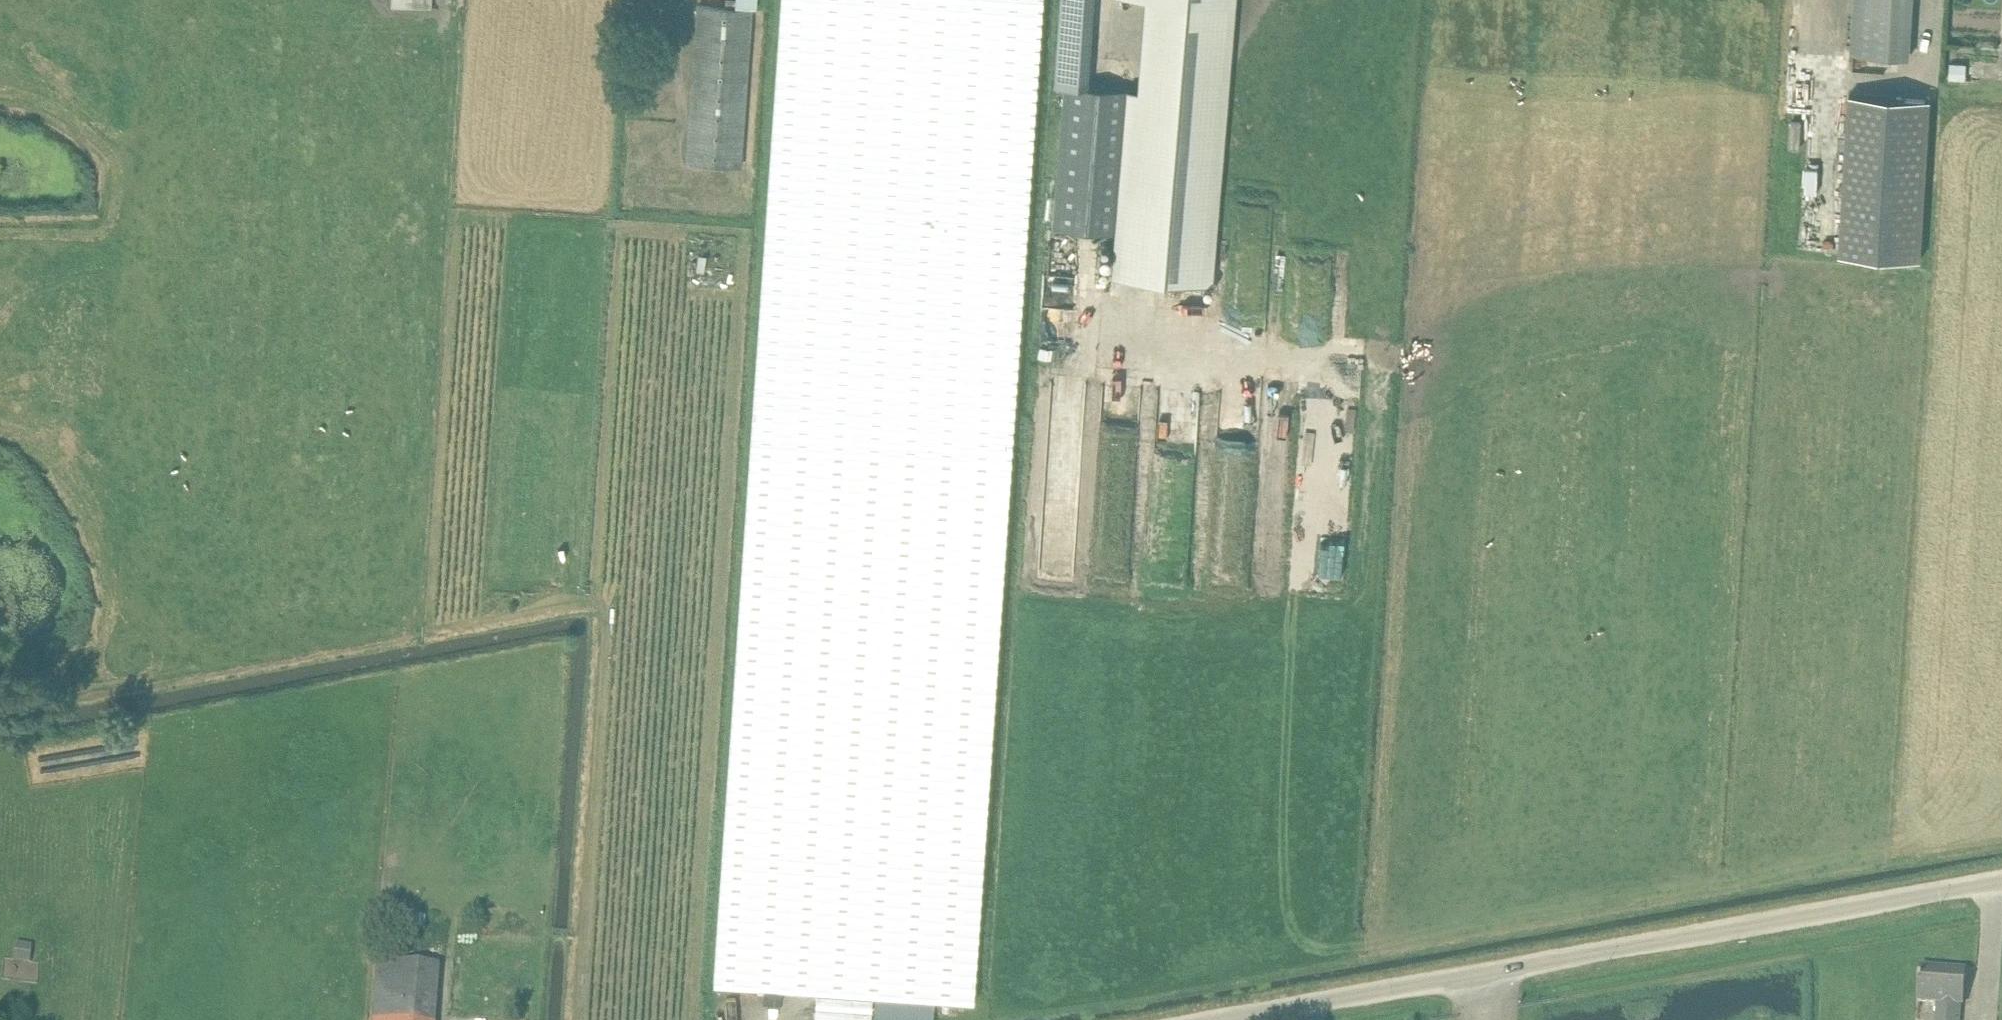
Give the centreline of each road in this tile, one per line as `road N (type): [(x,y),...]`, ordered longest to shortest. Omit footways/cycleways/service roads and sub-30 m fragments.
road 1 (unclassified): [(1219,1019),(2001,881)]

